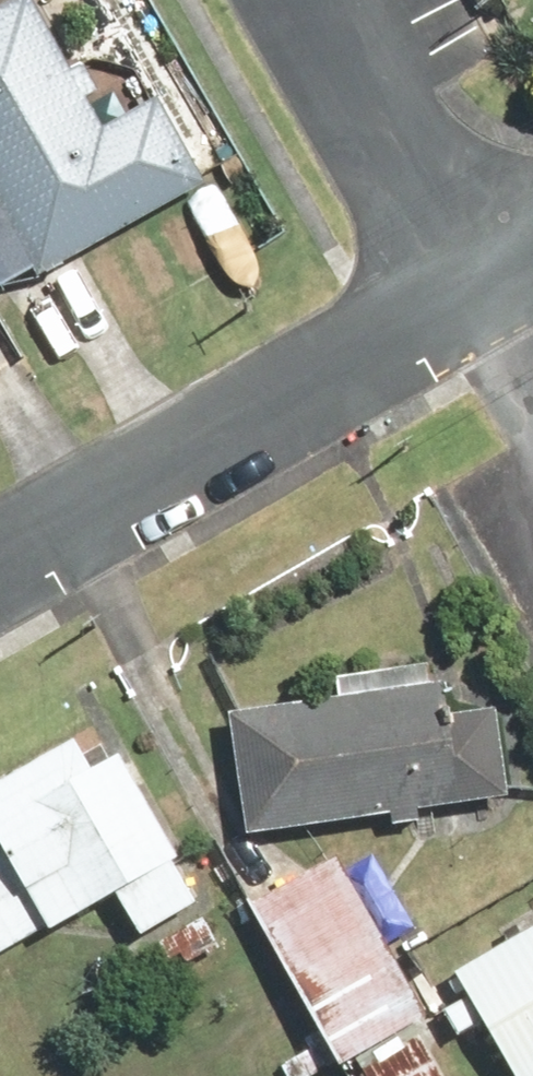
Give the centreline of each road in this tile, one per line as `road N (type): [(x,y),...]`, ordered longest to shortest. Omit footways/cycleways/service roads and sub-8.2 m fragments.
road 1 (residential): [(479,280),(0,553)]
road 2 (residential): [(314,0),(479,280)]

